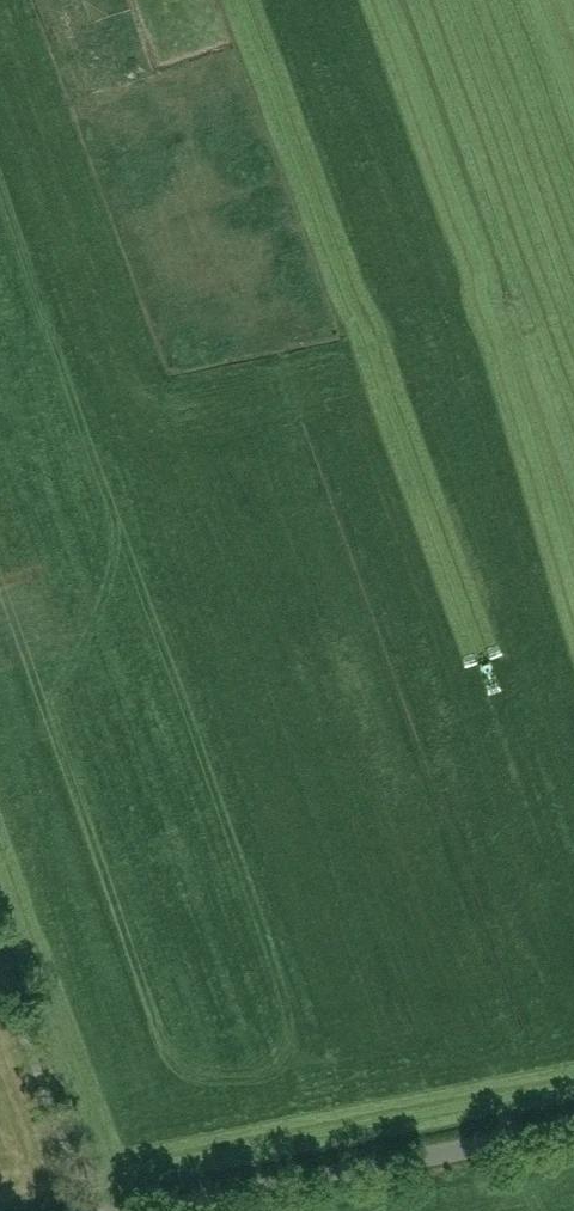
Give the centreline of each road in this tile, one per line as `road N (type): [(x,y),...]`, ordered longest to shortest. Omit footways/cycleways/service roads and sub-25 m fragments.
road 1 (unclassified): [(149,1210),(573,1128)]

